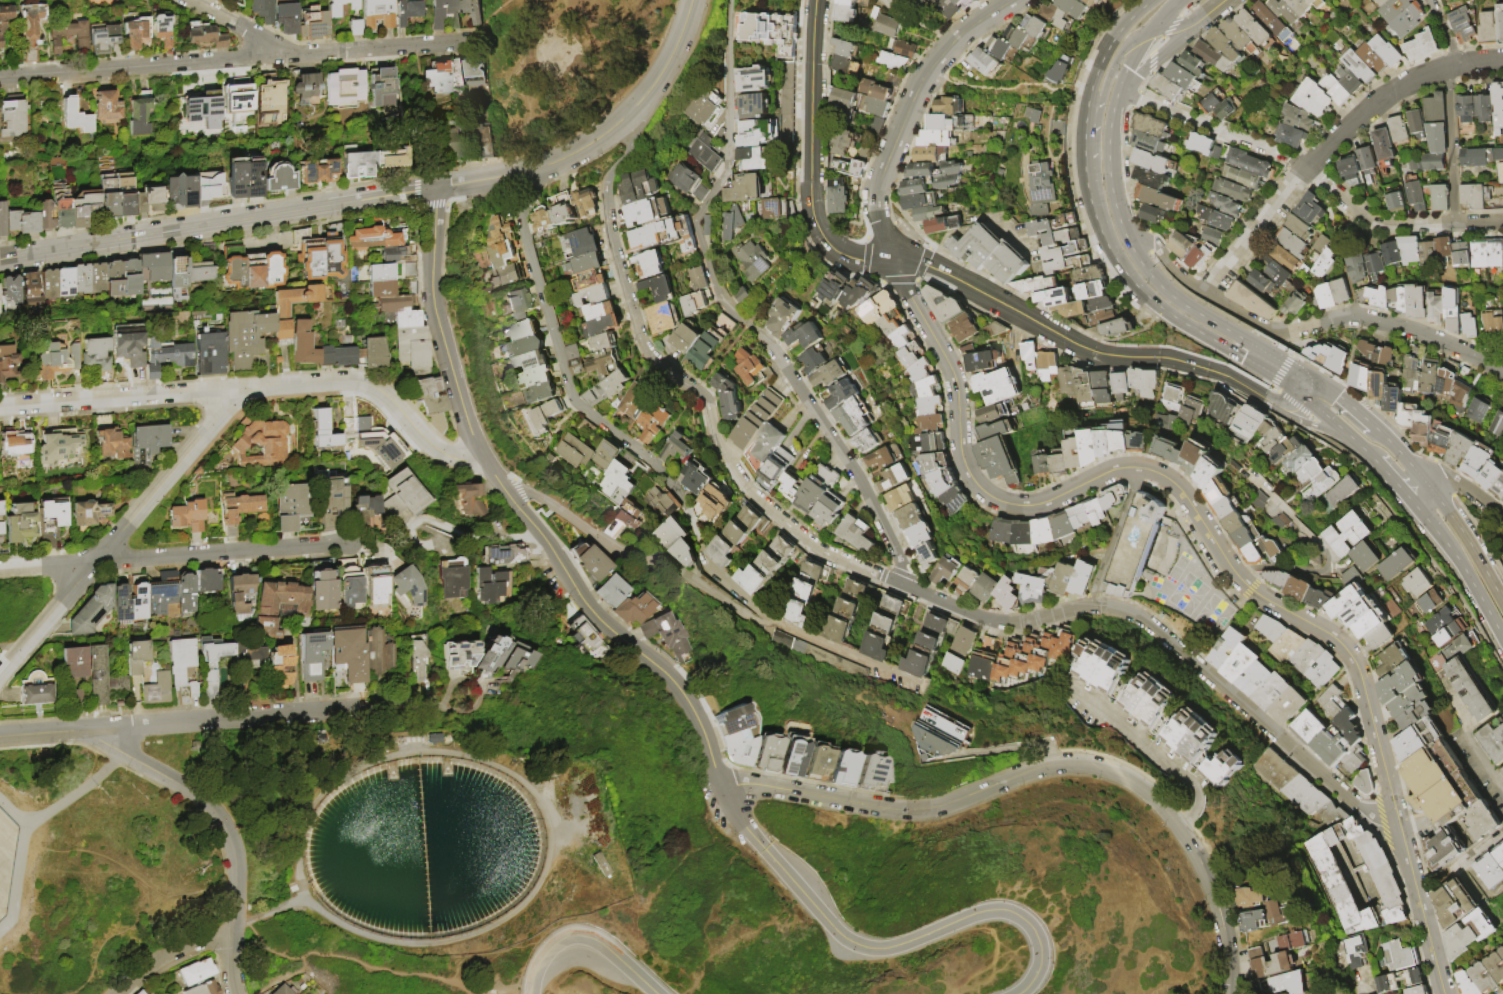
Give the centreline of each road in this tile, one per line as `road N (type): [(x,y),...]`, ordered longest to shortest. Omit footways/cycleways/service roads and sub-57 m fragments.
road 1 (residential): [(891,262),(957,386),(963,464),(983,491),(1030,506),(1115,471),(1155,471),(1187,496),(1249,587),(1327,631),(1351,655),(1445,993)]
road 2 (residential): [(721,788),(747,783),(910,810),(1055,763),(1108,769),(1180,825),(1213,897),(1227,993)]
road 3 (residential): [(627,118),(637,146),(611,175),(611,233),(647,350),(707,396),(716,438),(756,493),(817,545),(911,590)]
road 4 (residential): [(911,590),(996,623),(1029,624),(1089,606),(1141,619),(1355,803),(1396,814)]
road 5 (residential): [(489,41),(0,77)]
road 6 (tertiary): [(1016,993),(1039,951),(1022,919),(994,909),(887,947),(852,942),(753,838),(721,788)]
road 7 (secondary): [(435,188),(0,260)]
road 8 (residential): [(1502,223),(1380,224),(1290,158),(1118,93)]
road 9 (residential): [(536,171),(523,232),(574,401),(668,478),(696,526)]
road 10 (tertiary): [(1266,400),(1184,361),(1096,353),(948,274),(891,262)]
road 11 (residential): [(1502,59),(1451,66),(1375,107),(1306,167),(1206,293)]
road 12 (primary): [(1314,379),(1174,298),(1142,265),(1112,192),(1118,93)]
road 13 (residential): [(247,390),(0,675)]
road 14 (residential): [(735,0),(729,174),(695,225),(716,295),(754,329)]
road 15 (residential): [(352,544),(0,570)]
road 16 (secondary): [(435,188),(536,171),(609,134),(659,82),(695,0)]
road 17 (primary): [(1086,179),(1107,246),(1138,288),(1303,396)]
road 18 (residential): [(1502,377),(1420,334),(1351,316),(1277,330),(1206,293)]
road 19 (residential): [(1017,0),(966,33),(917,88),(874,197),(891,262)]
road 20 (residential): [(494,476),(738,615),(754,622),(771,617)]
road 21 (tertiary): [(891,262),(835,250),(815,223),(815,0)]
road 22 (tertiary): [(721,788),(679,691),(592,613),(543,540)]
road 23 (residential): [(754,329),(860,480),(911,590)]
road 24 (tertiary): [(494,476),(465,417),(434,313),(435,188)]
road 25 (residential): [(362,707),(68,731)]
road 26 (residential): [(494,476),(436,445),(373,386),(335,380),(247,390)]
road 27 (residential): [(236,905),(236,855),(217,815),(179,785),(68,731)]
road 28 (residential): [(707,563),(771,617),(922,681)]
road 29 (residential): [(247,390),(0,409)]
road 30 (residential): [(1429,0),(1452,51),(1454,226)]
road 31 (residential): [(1180,825),(1201,808),(1204,789),(1080,689)]
road 32 (tertiary): [(529,993),(545,951),(576,935),(604,947),(656,993)]
road 33 (primary): [(1408,499),(1454,554),(1502,638)]
road 34 (residential): [(1142,468),(1089,606)]
road 35 (primary): [(1151,0),(1103,57),(1085,125)]
road 36 (primary): [(1502,602),(1426,484)]
road 37 (residential): [(232,933),(159,962),(118,993)]

